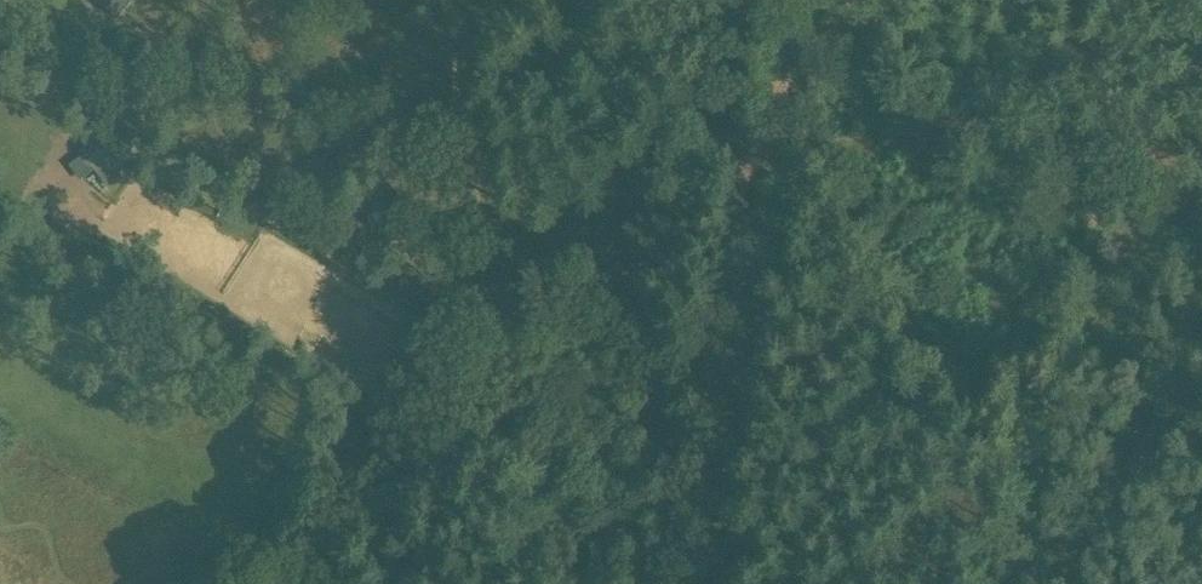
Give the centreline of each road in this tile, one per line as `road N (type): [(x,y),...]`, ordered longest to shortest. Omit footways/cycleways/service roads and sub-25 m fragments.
road 1 (track): [(354,583),(361,557),(410,495),(467,470),(517,393),(735,158),(769,140)]
road 2 (track): [(845,0),(799,52),(781,95),(661,583)]
road 3 (track): [(1069,583),(781,95)]

